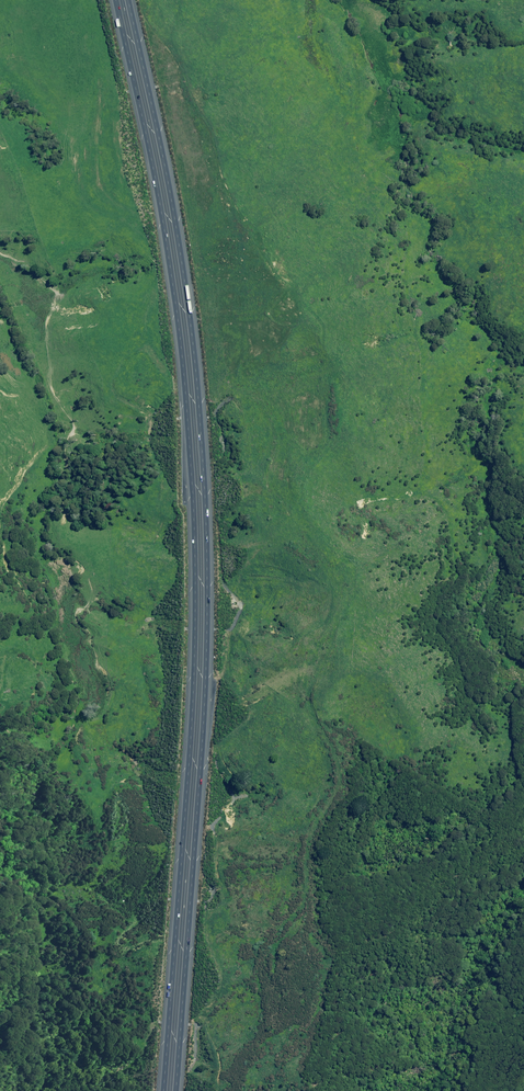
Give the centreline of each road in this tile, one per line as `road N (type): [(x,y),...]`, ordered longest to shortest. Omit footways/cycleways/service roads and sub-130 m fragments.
road 1 (motorway): [(161,1090),(193,627),(186,443),(156,197),(116,0)]
road 2 (motorway): [(130,0),(190,338),(207,577),(176,1090)]

